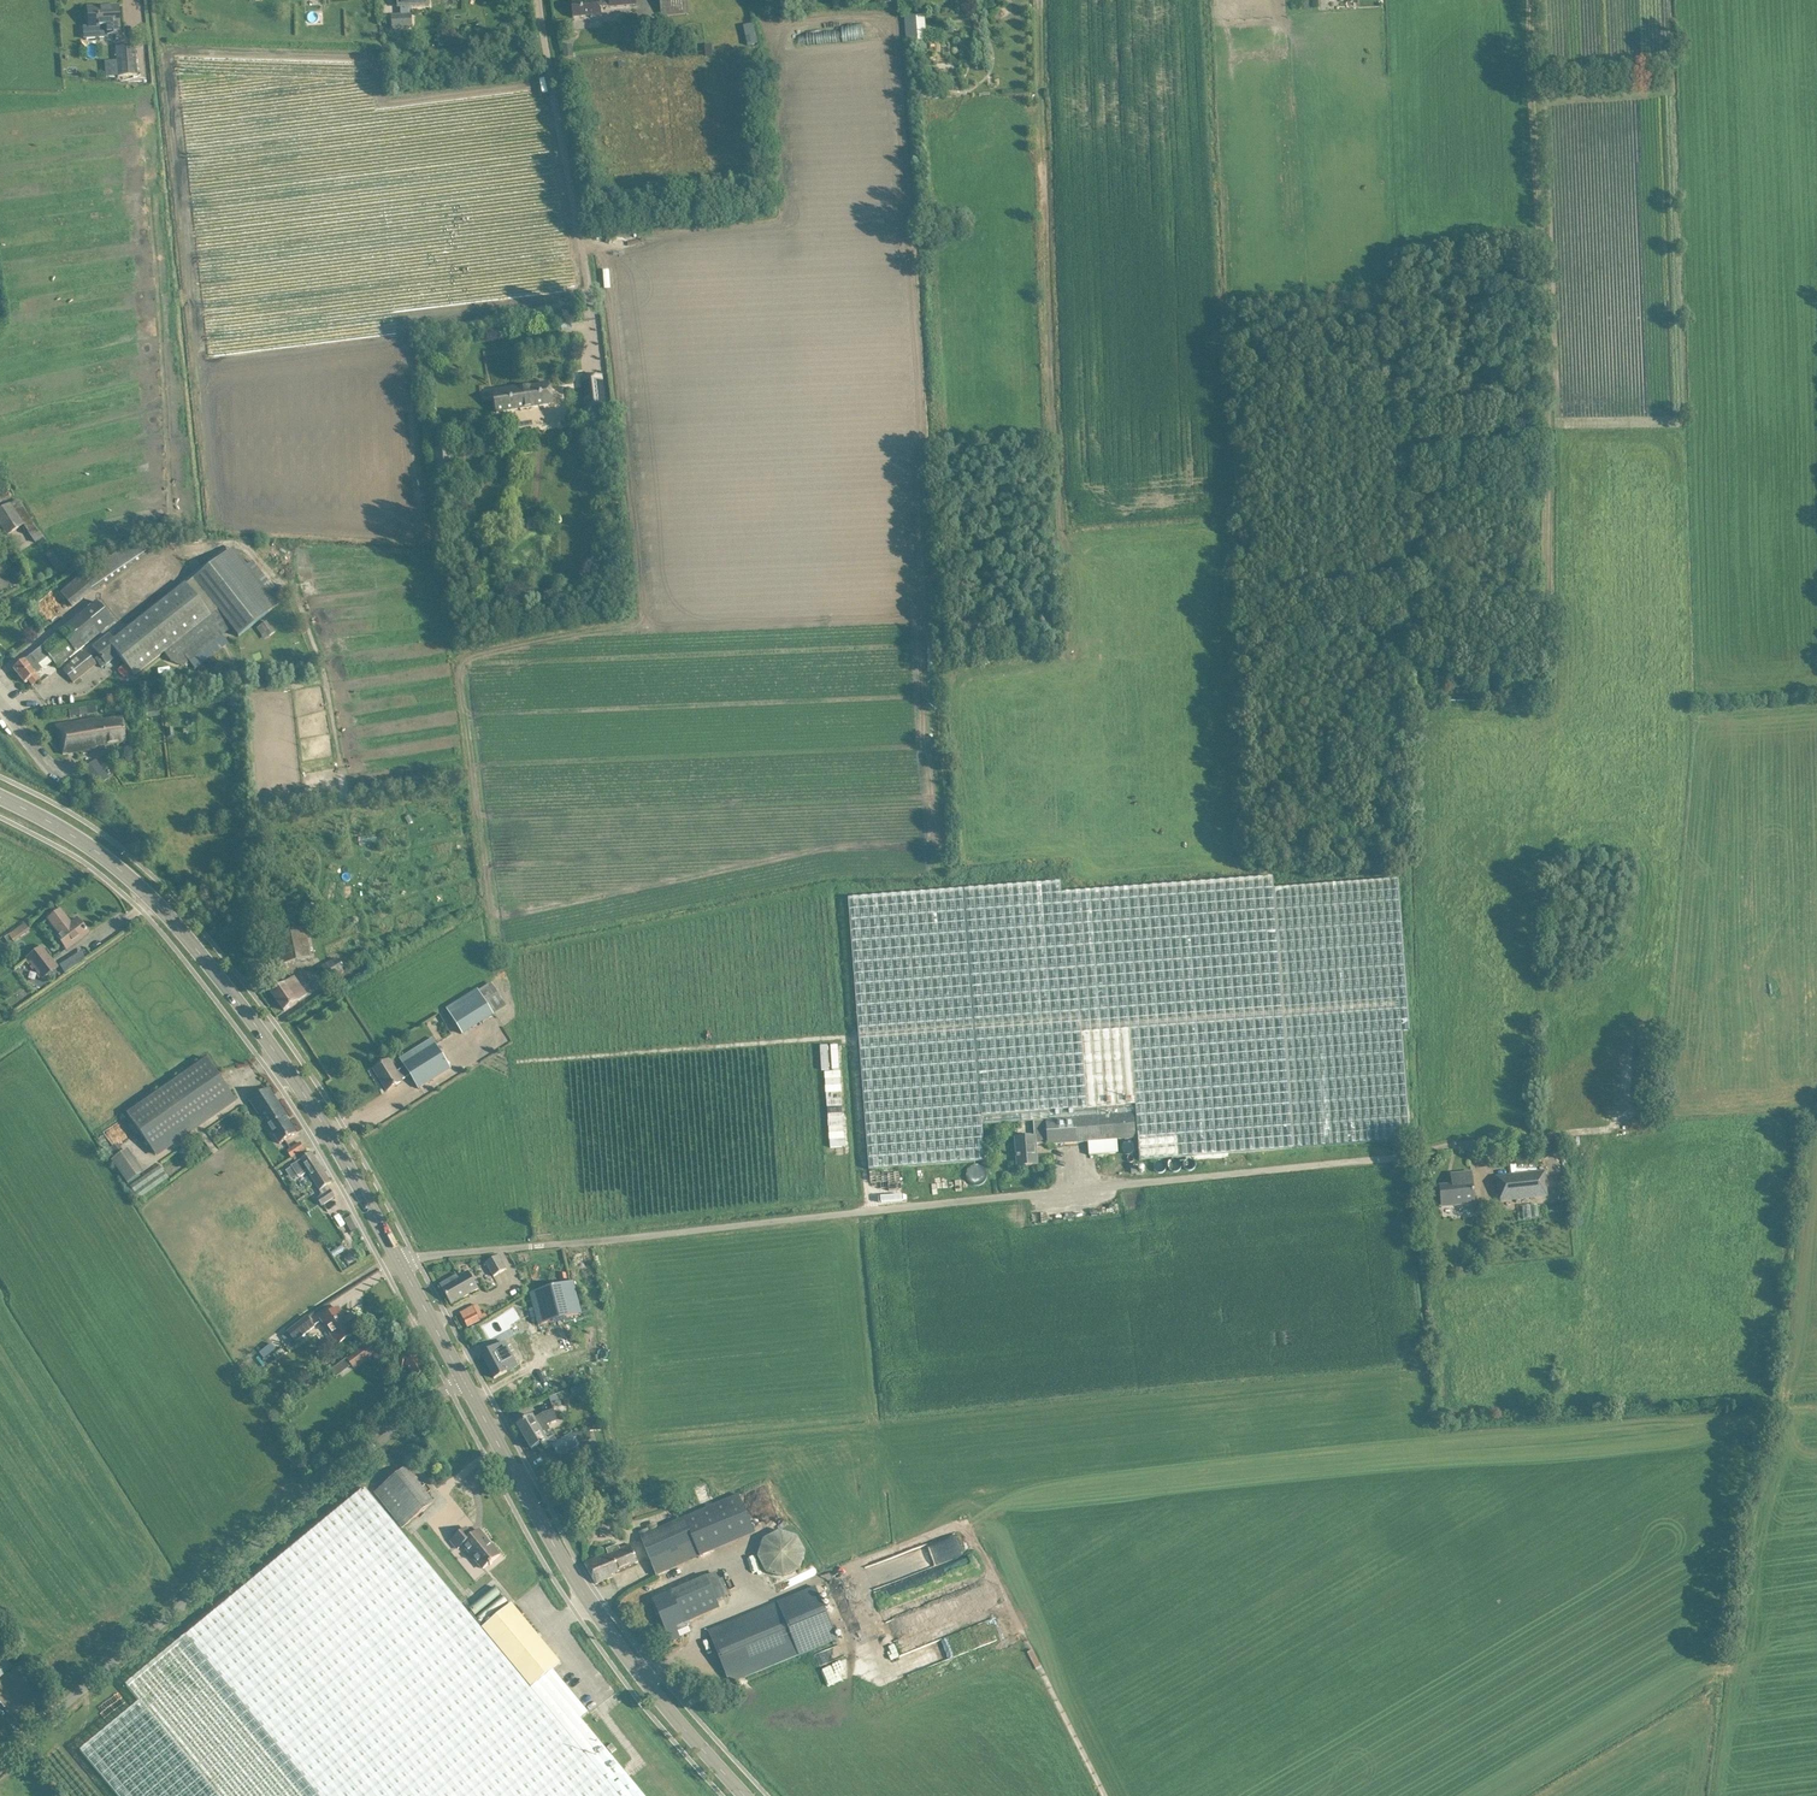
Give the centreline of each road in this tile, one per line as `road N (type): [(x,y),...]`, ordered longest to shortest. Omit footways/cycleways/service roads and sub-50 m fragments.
road 1 (unclassified): [(399,1267),(1428,1151)]
road 2 (secondary): [(399,1267),(292,1076),(232,987),(116,868),(0,797)]
road 3 (unclassified): [(0,1761),(460,1380)]
road 4 (secondary): [(746,1795),(588,1602),(460,1380)]
road 5 (unclassified): [(594,302),(544,0)]
road 6 (secondary): [(460,1380),(399,1267)]

